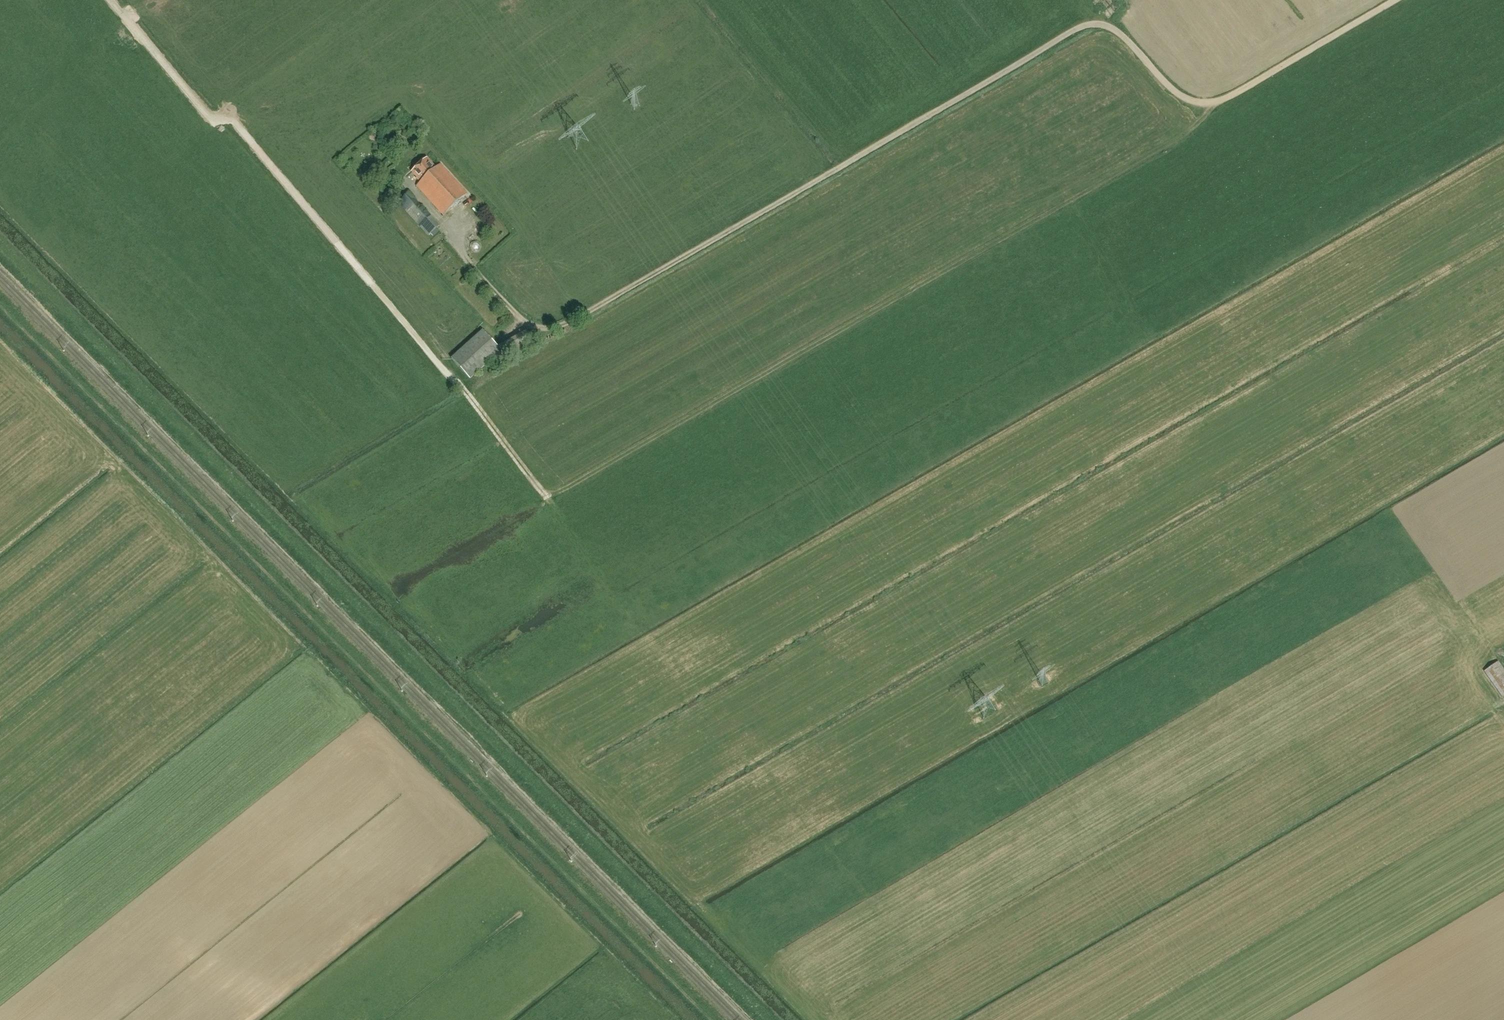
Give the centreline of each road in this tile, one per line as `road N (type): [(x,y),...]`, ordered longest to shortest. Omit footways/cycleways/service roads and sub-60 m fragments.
road 1 (track): [(112,0),(205,112),(236,123),(545,496)]

